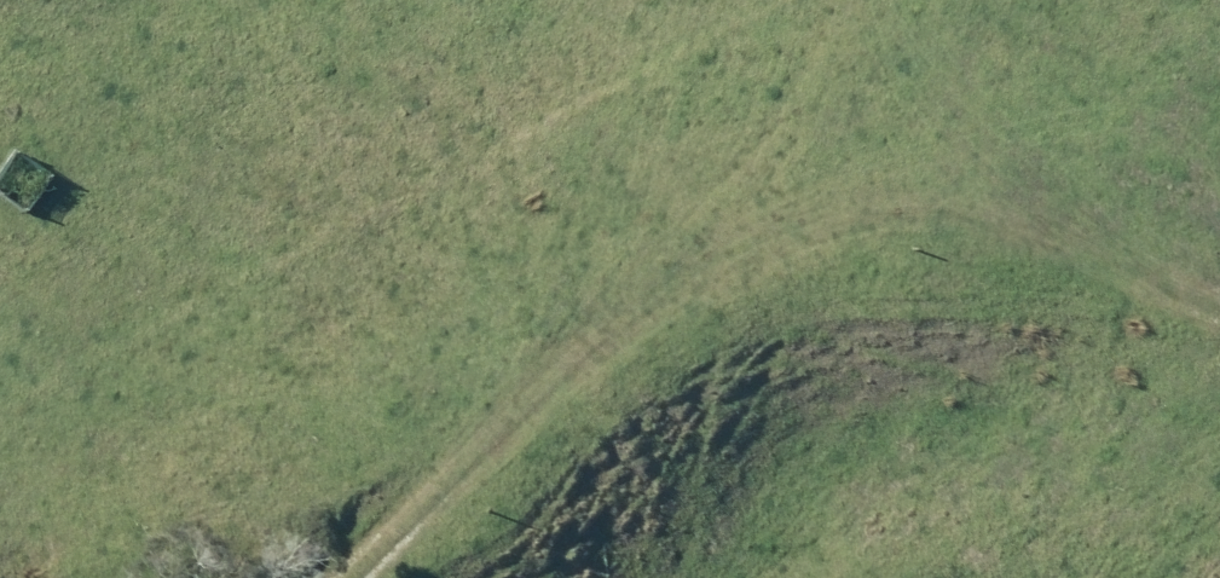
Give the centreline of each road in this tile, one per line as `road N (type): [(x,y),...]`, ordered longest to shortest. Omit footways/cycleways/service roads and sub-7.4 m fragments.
road 1 (track): [(619,317),(713,30),(715,0)]

